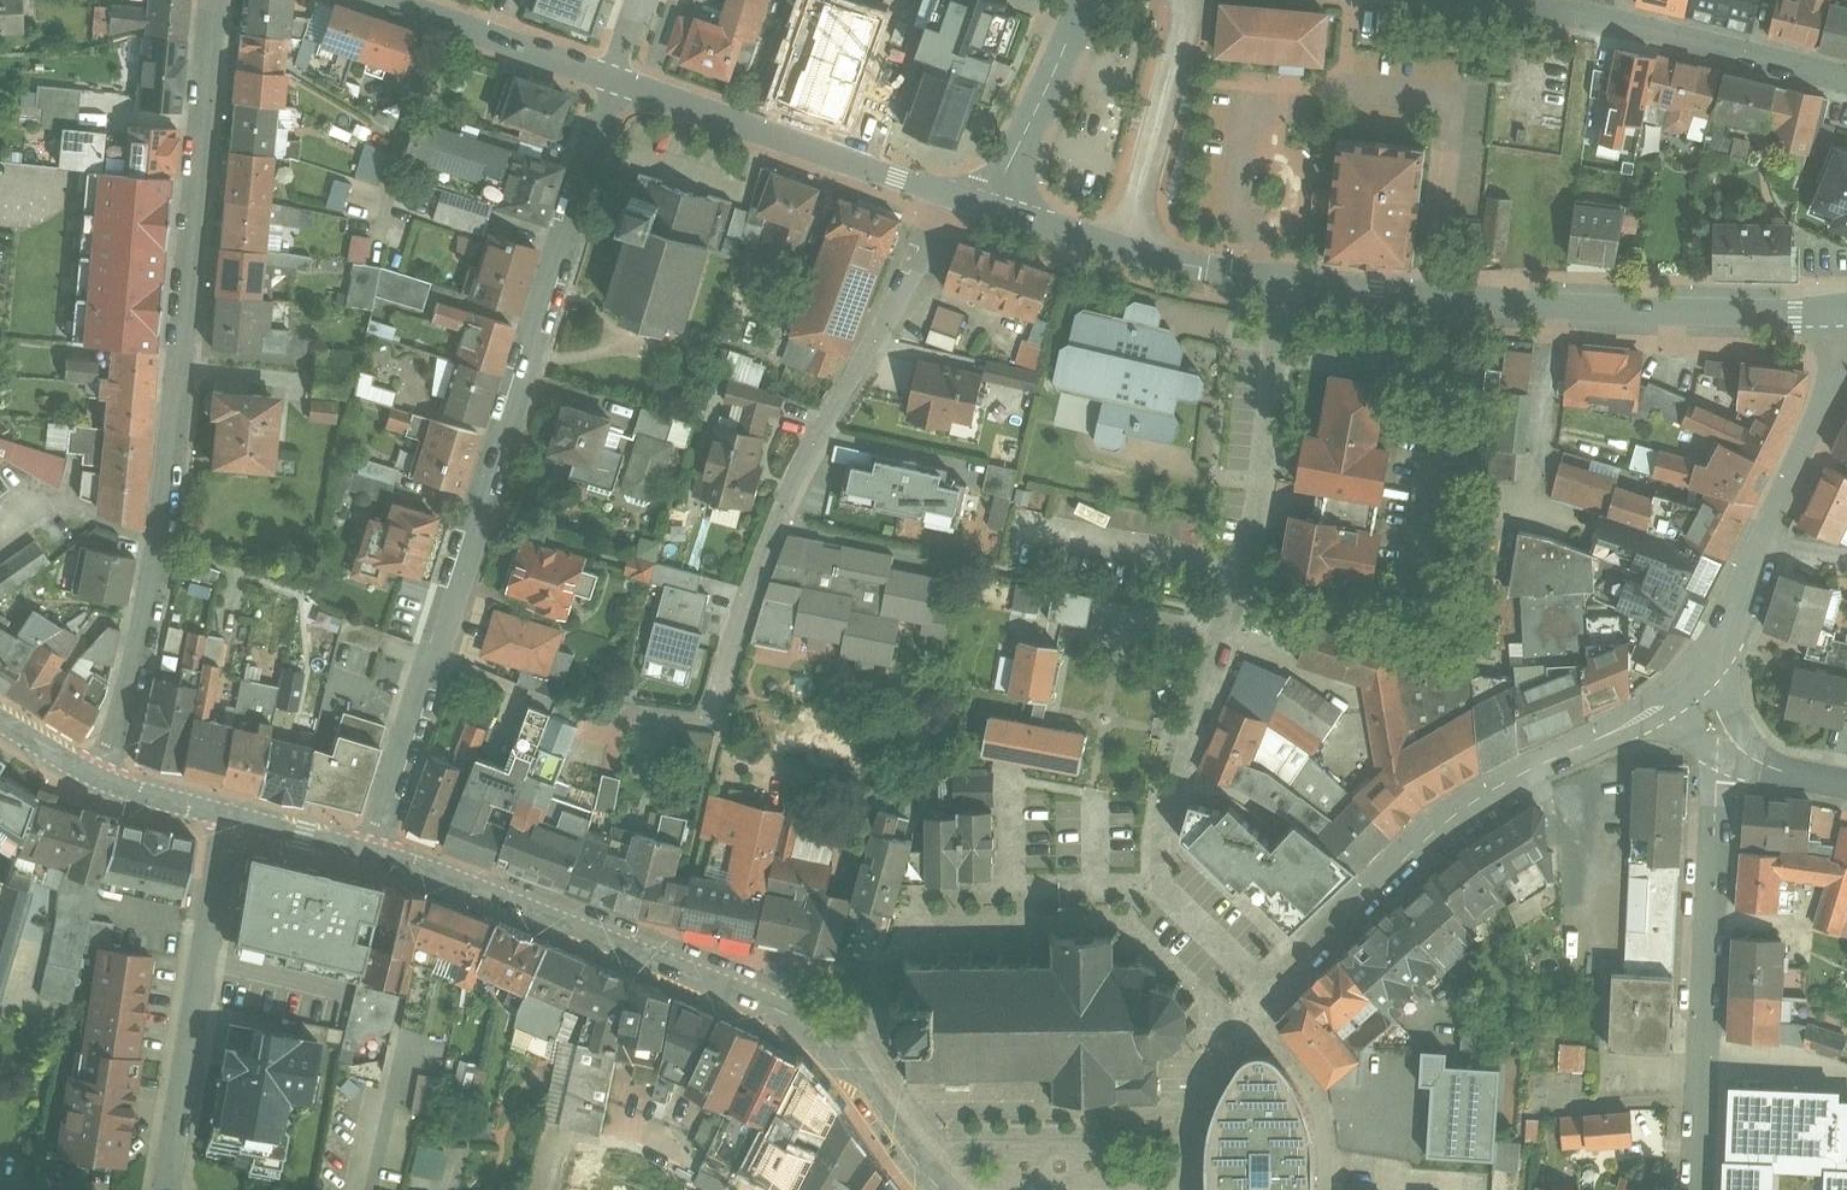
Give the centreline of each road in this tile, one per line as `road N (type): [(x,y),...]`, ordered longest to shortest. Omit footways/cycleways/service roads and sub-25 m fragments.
road 1 (residential): [(620,77),(375,850)]
road 2 (residential): [(216,0),(163,542),(103,778)]
road 3 (unclassified): [(1264,1001),(1160,896),(1157,861),(1163,791),(1254,498),(1274,278)]
road 4 (secondary): [(375,850),(672,959),(809,1023),(943,1189)]
road 5 (tertiary): [(1274,278),(1792,314),(1846,309)]
road 6 (residential): [(1264,1001),(1386,876),(1475,803),(1698,682)]
road 7 (residential): [(959,198),(775,514),(742,655)]
road 8 (residential): [(1693,1189),(1714,747)]
road 9 (residential): [(232,817),(166,1189)]
road 10 (unclassified): [(1489,0),(1846,86)]
road 11 (unclassified): [(620,77),(959,198)]
road 12 (residential): [(1698,682),(1734,622),(1846,361)]
road 13 (tertiary): [(995,209),(1172,261),(1274,278)]
road 14 (unclassified): [(404,0),(620,77)]
road 15 (tertiary): [(1080,0),(995,209)]
road 16 (unclassified): [(1335,1189),(1335,1136),(1322,1091),(1276,1030),(1264,1001)]
road 17 (secondary): [(232,817),(375,850)]
road 18 (residential): [(1714,747),(1846,781)]
road 19 (secondary): [(103,778),(232,817)]

